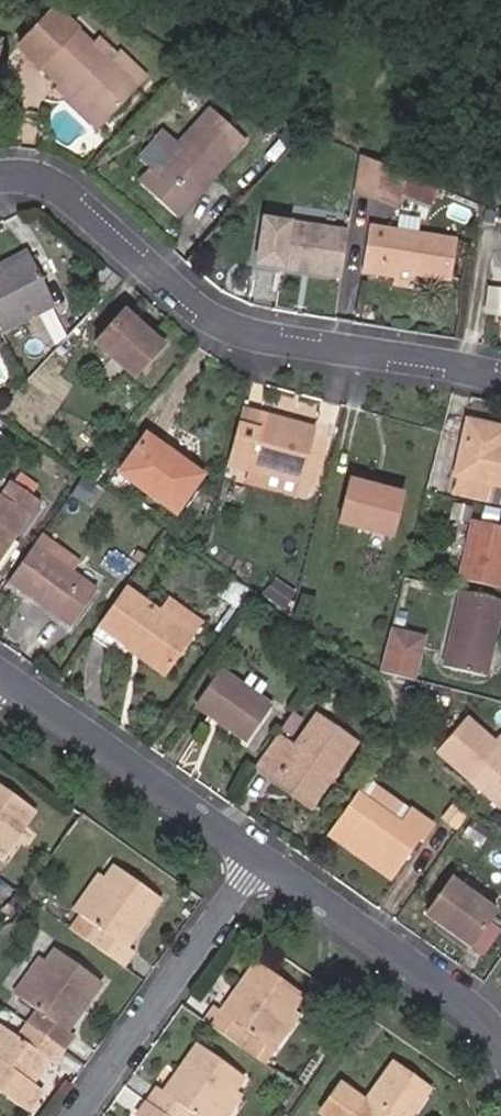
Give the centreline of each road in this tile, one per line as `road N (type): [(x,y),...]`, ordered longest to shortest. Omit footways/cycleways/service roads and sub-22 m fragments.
road 1 (residential): [(500,391),(383,370),(233,326),(101,214),(38,180),(0,185)]
road 2 (residential): [(76,1115),(258,854)]
road 3 (residential): [(258,854),(0,673)]
road 4 (residential): [(500,1040),(482,1010),(258,854)]

